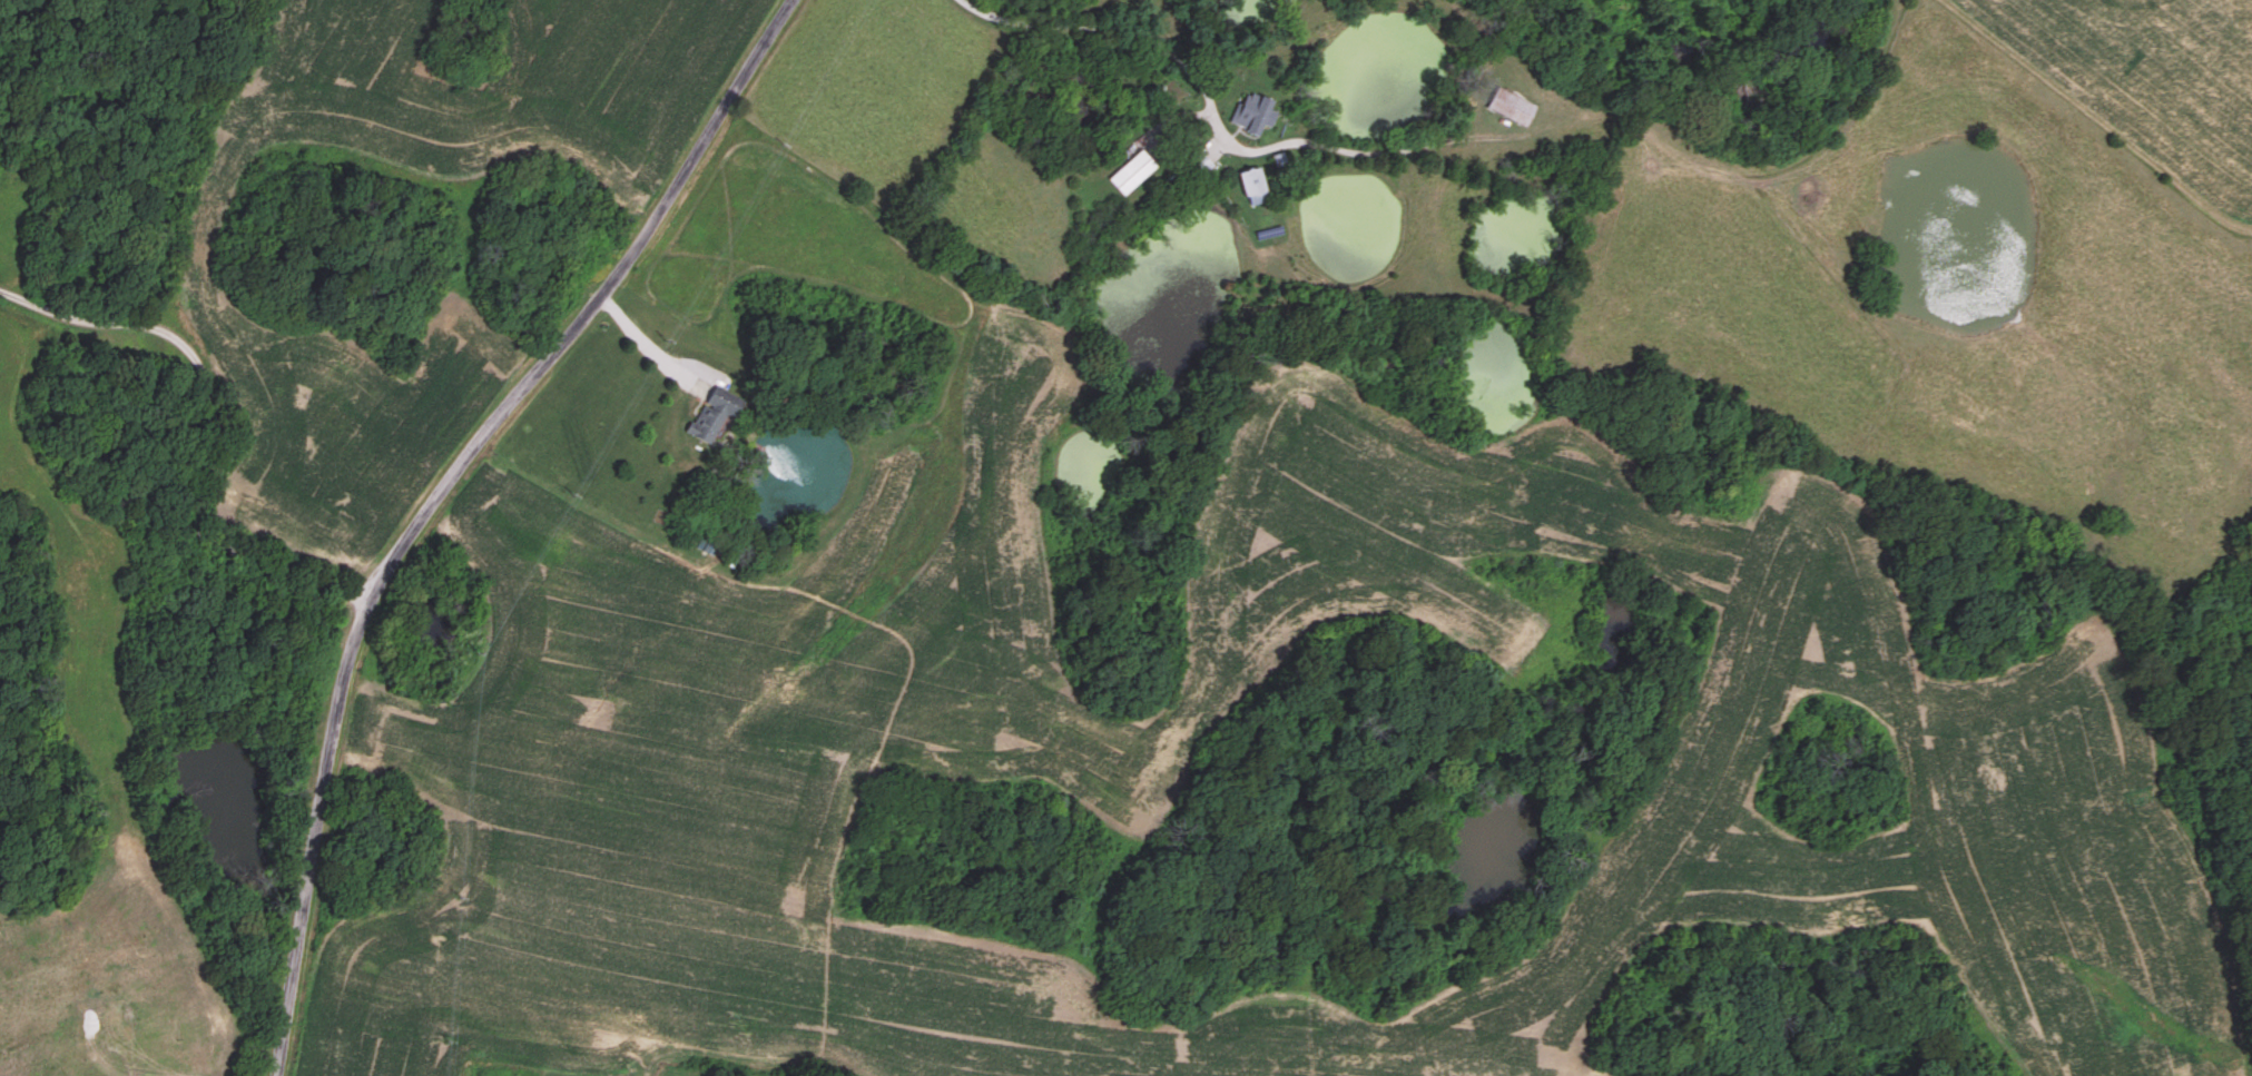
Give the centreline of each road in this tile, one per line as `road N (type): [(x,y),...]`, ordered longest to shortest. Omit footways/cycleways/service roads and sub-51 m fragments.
road 1 (residential): [(275,1075),(317,798),(361,614),(407,533),(622,265),(793,0)]

